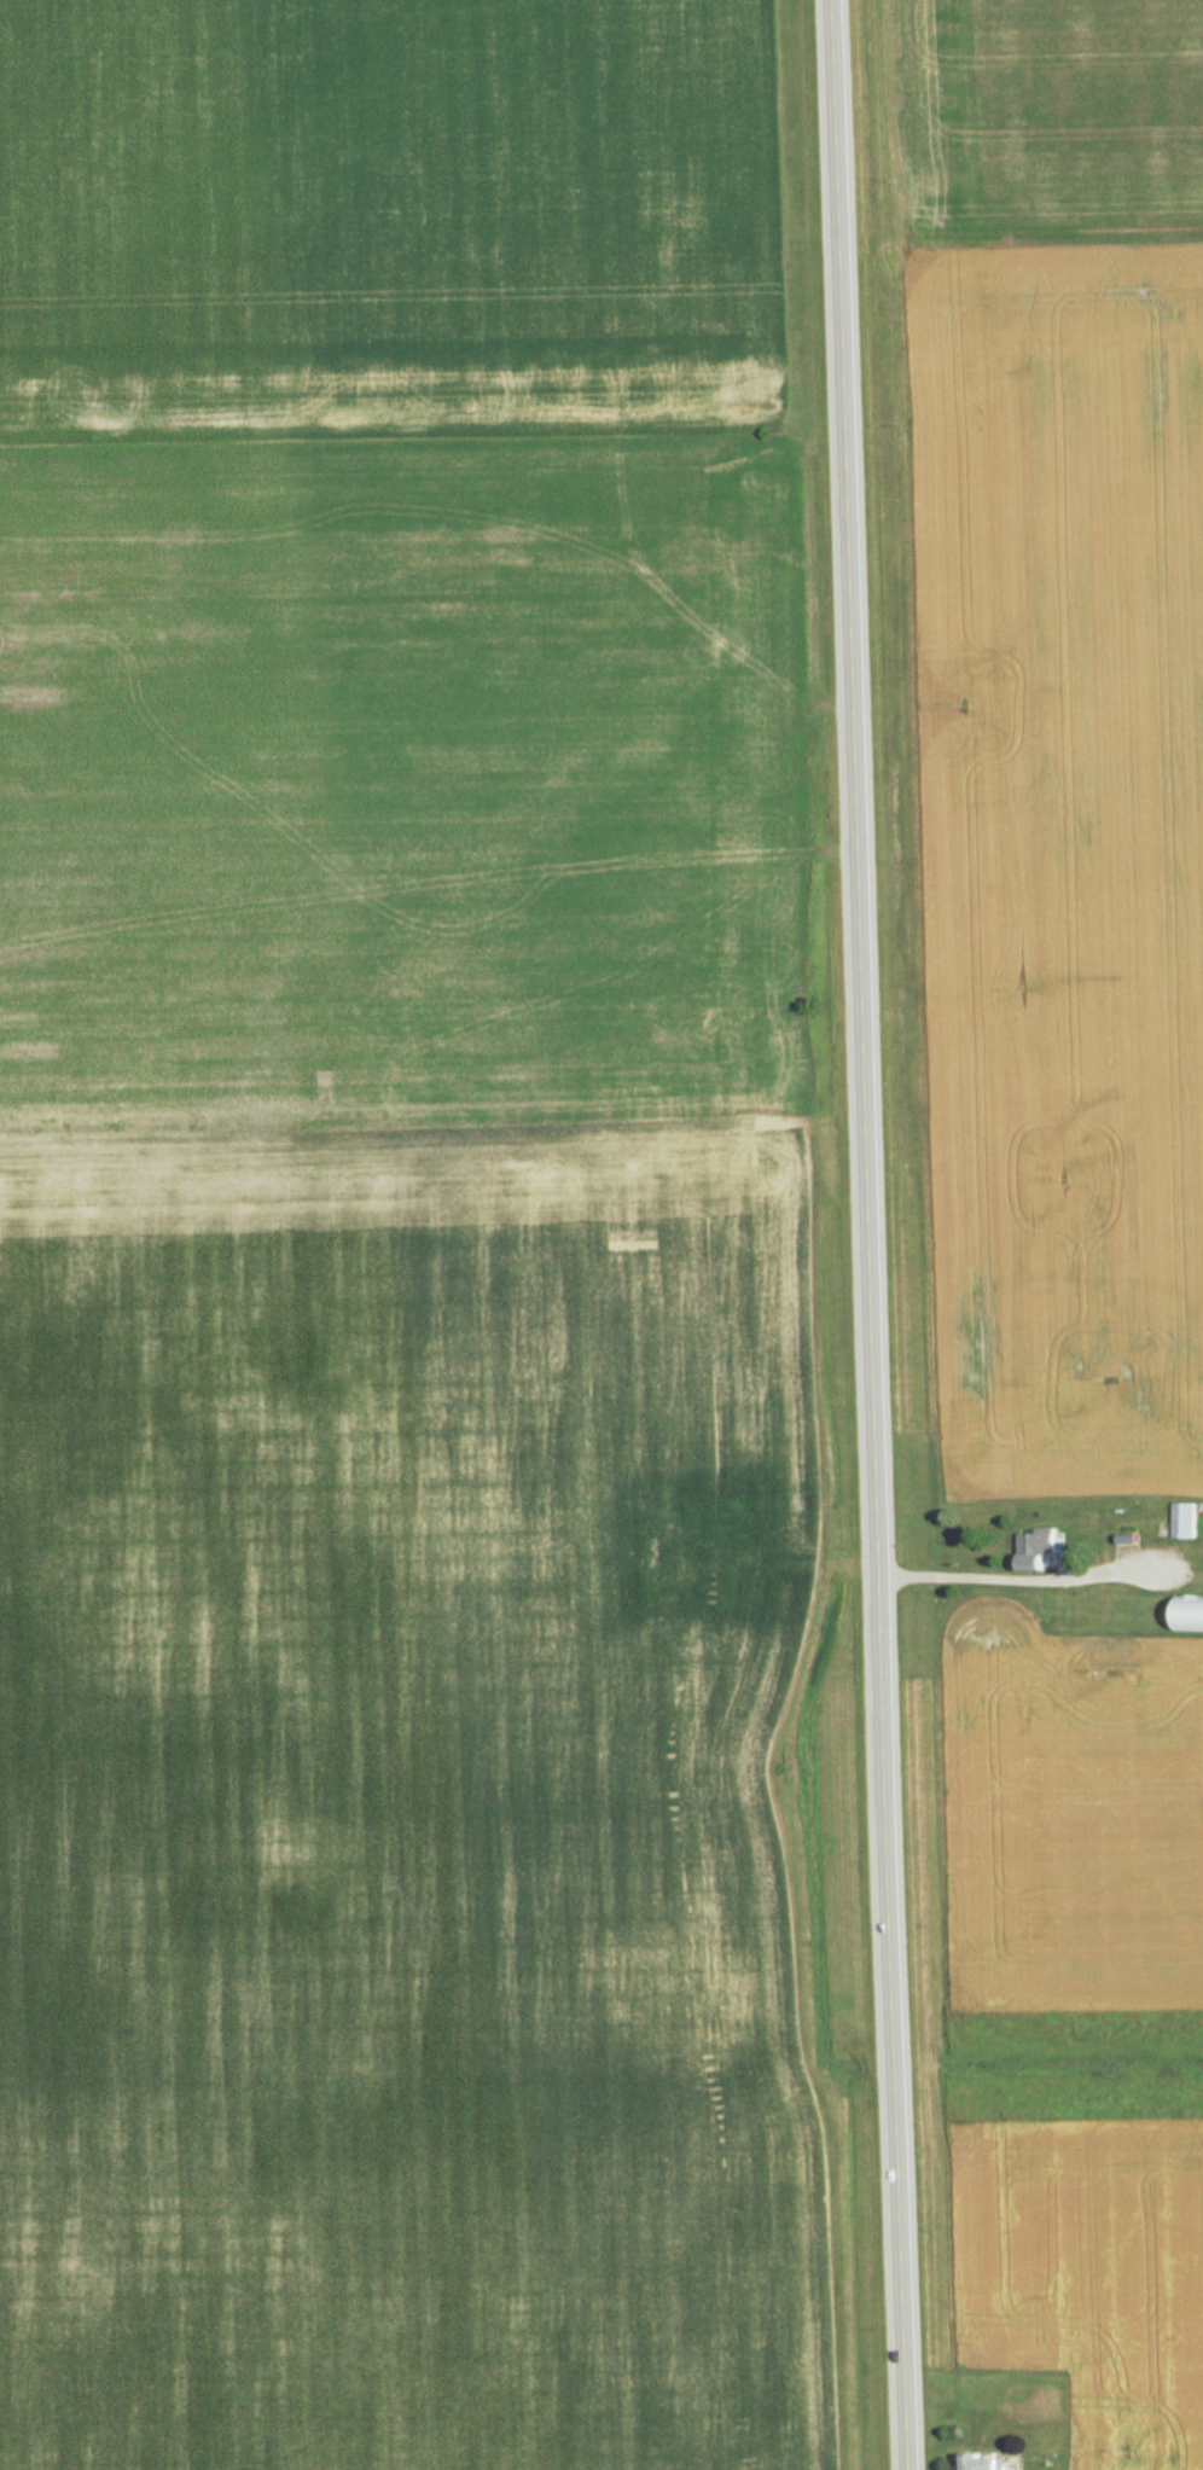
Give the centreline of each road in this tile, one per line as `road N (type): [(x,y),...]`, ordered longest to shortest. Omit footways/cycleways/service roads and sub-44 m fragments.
road 1 (secondary): [(913,2469),(901,2051),(876,1644),(824,0)]

